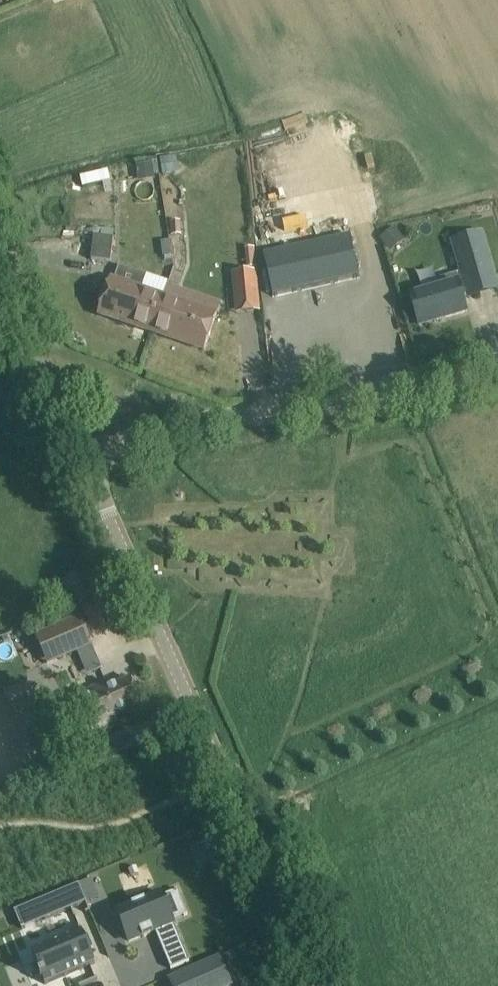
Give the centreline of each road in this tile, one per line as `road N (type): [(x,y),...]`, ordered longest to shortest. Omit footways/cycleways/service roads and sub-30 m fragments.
road 1 (tertiary): [(314,985),(87,462)]
road 2 (unclassified): [(87,462),(202,422),(391,399),(497,367)]
road 3 (tertiary): [(87,462),(0,265)]

